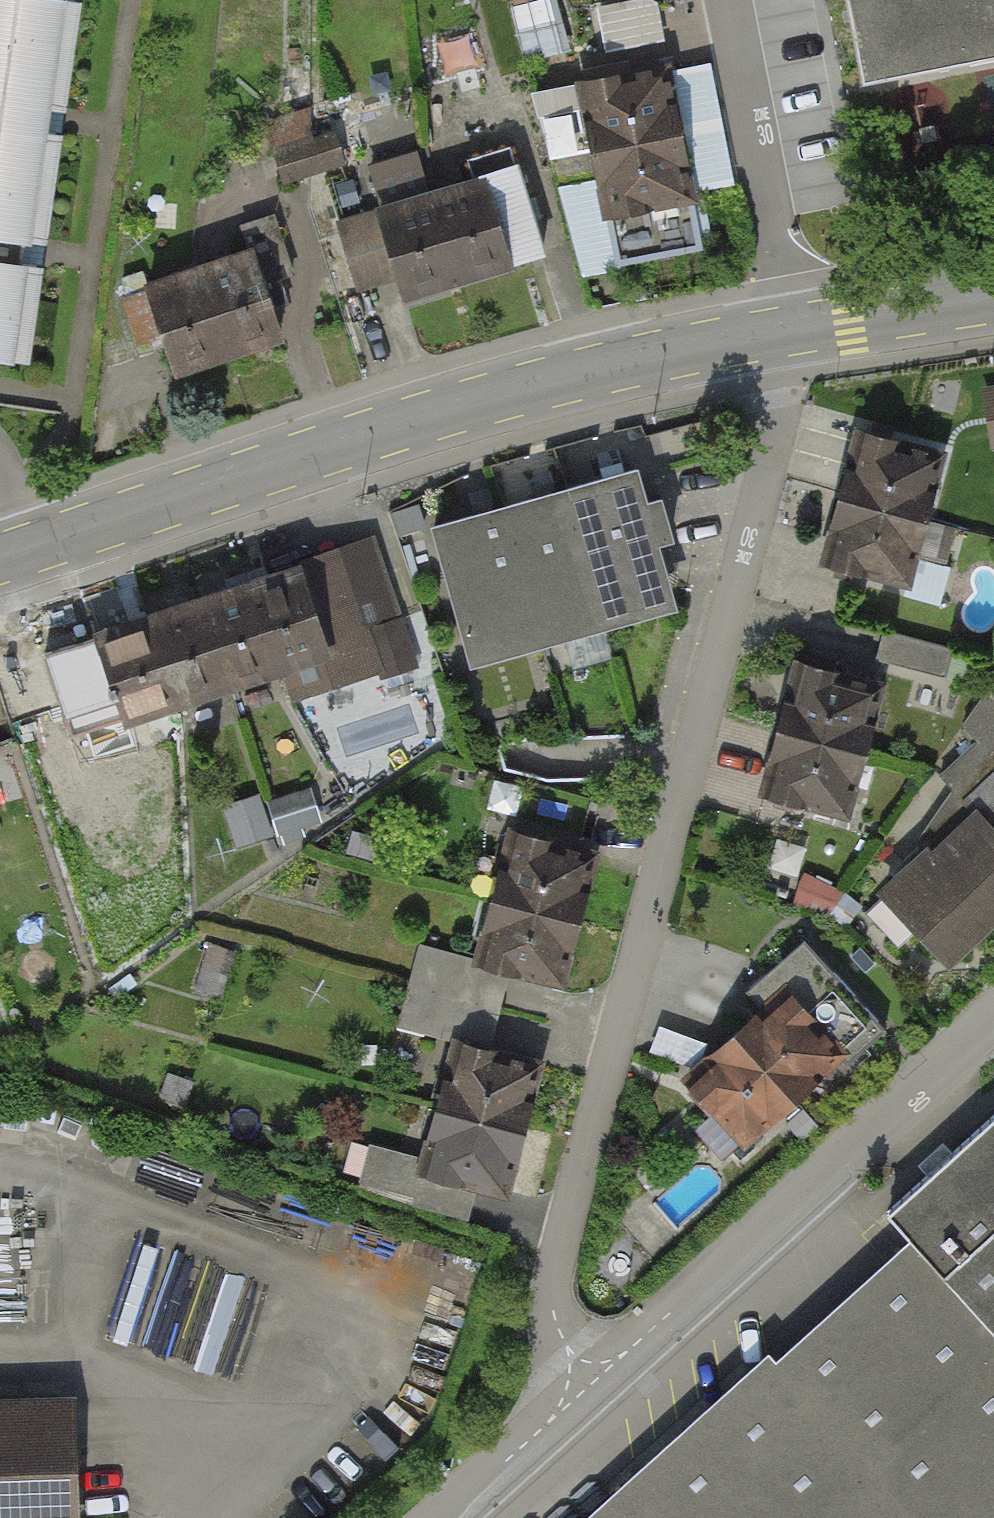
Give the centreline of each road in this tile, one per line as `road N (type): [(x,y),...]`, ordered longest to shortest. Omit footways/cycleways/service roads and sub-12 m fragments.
road 1 (residential): [(582,1375),(550,1288),(785,379),(787,333)]
road 2 (secondary): [(787,333),(610,368),(0,563)]
road 3 (residential): [(582,1375),(650,1326),(993,1022)]
road 4 (residential): [(787,333),(786,283),(730,0)]
road 5 (secondary): [(993,301),(787,333)]
road 6 (residential): [(443,1517),(550,1420),(582,1375)]

